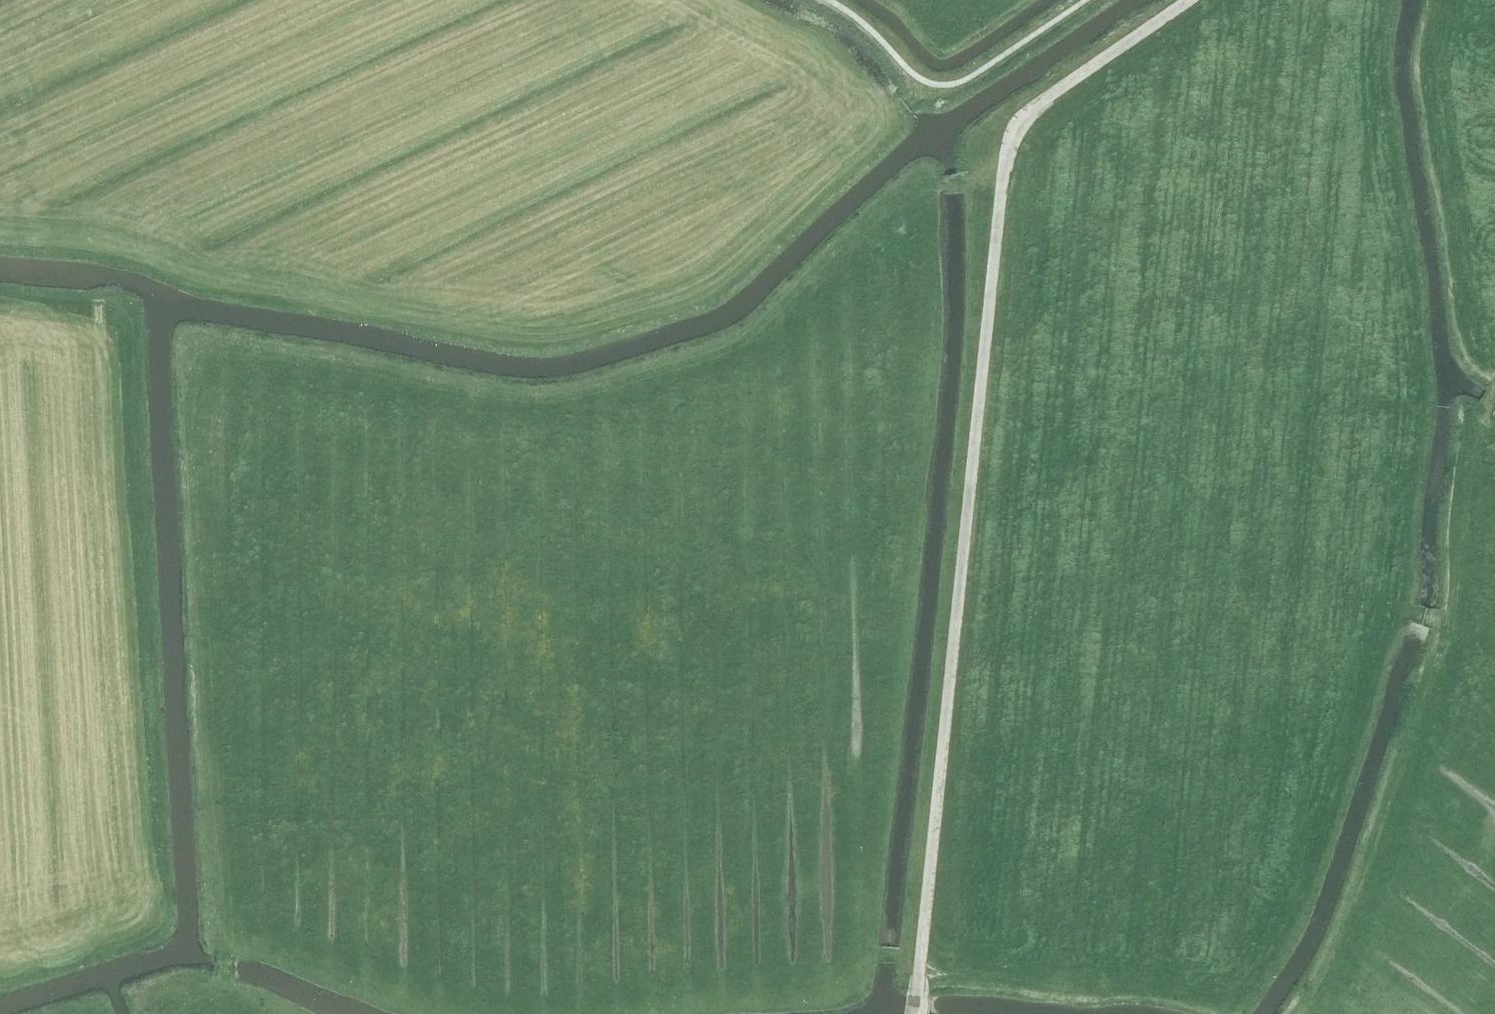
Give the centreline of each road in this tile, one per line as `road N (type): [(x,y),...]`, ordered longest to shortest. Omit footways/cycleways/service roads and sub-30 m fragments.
road 1 (track): [(913,1013),(1003,168),(1016,131),(1048,96),(1187,0)]

